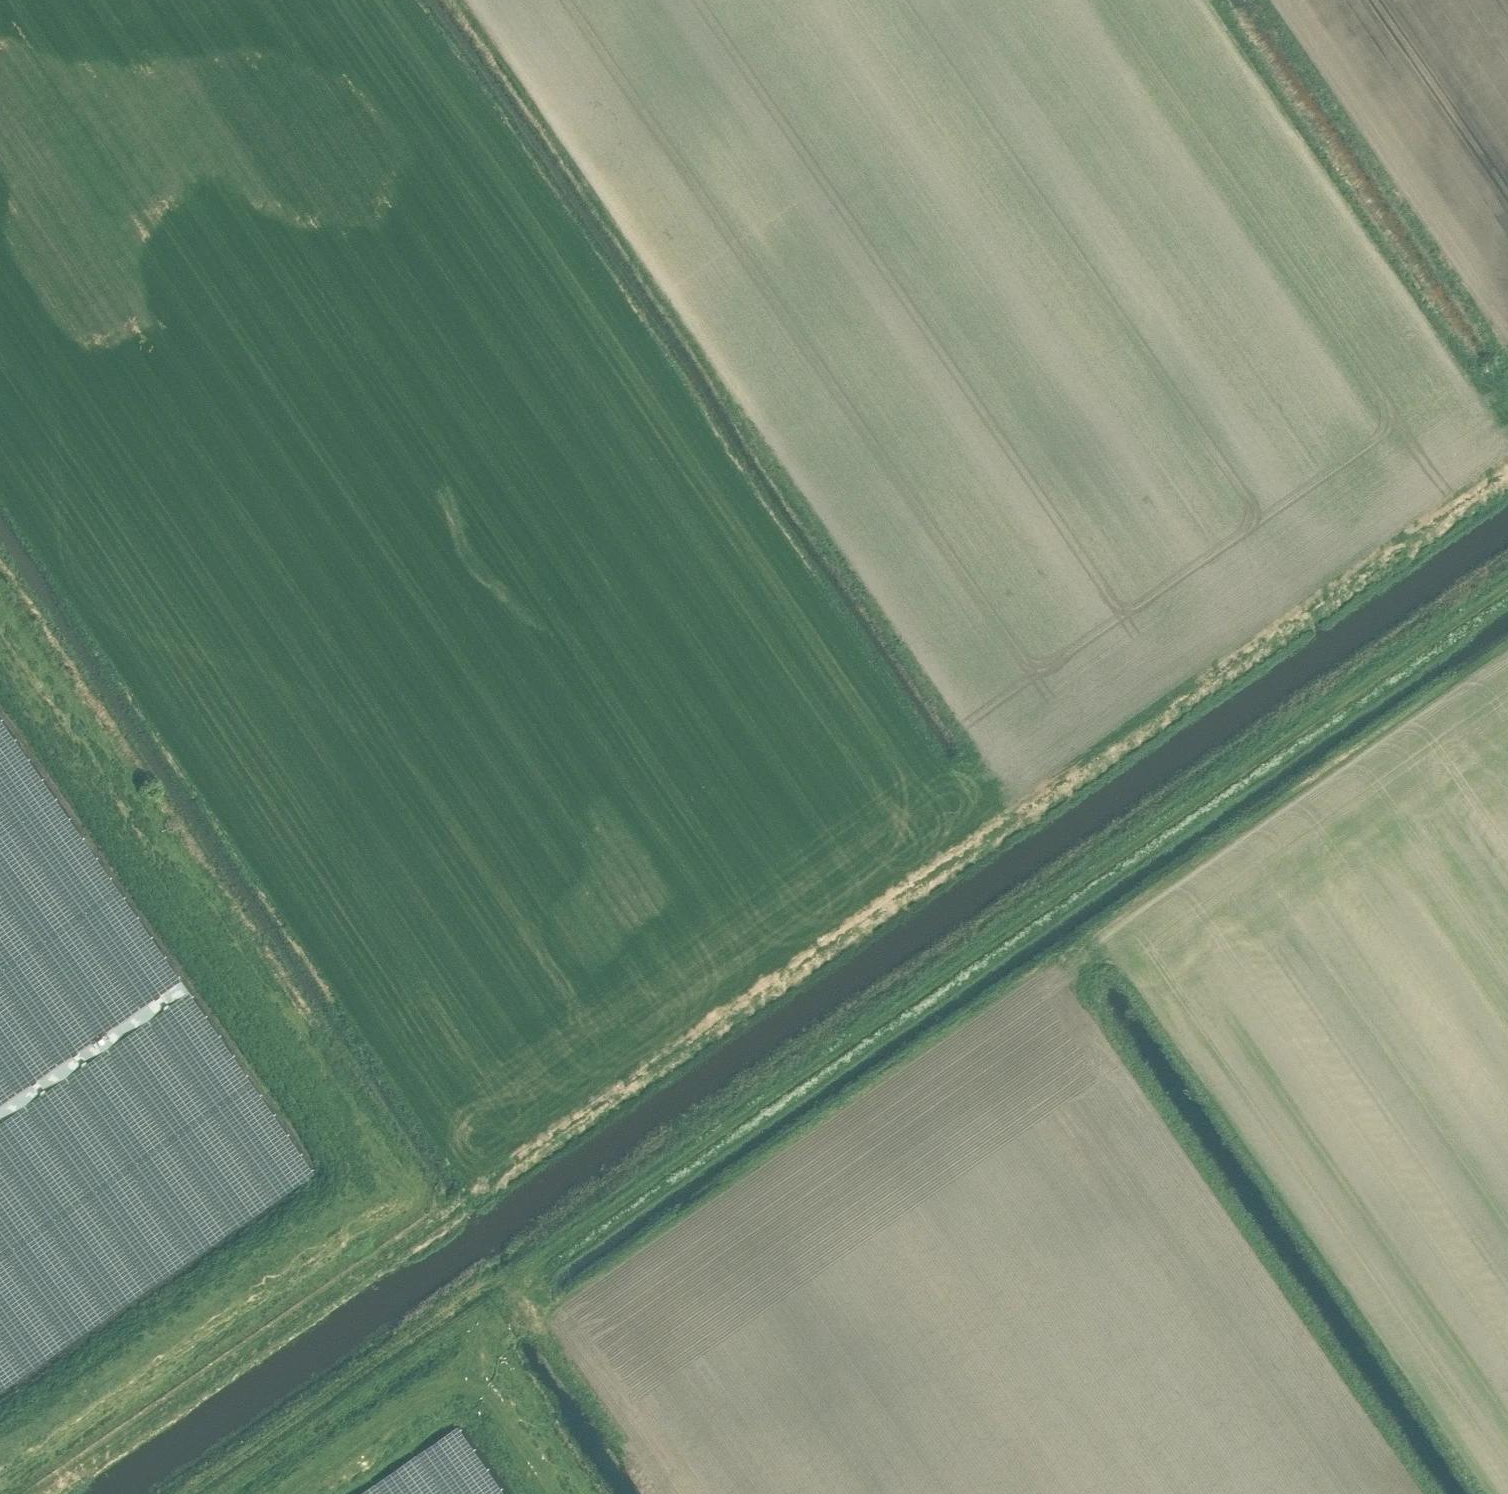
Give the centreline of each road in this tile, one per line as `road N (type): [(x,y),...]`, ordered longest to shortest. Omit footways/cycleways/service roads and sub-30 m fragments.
road 1 (track): [(1507,576),(181,1493)]
road 2 (track): [(46,1493),(442,1207)]

